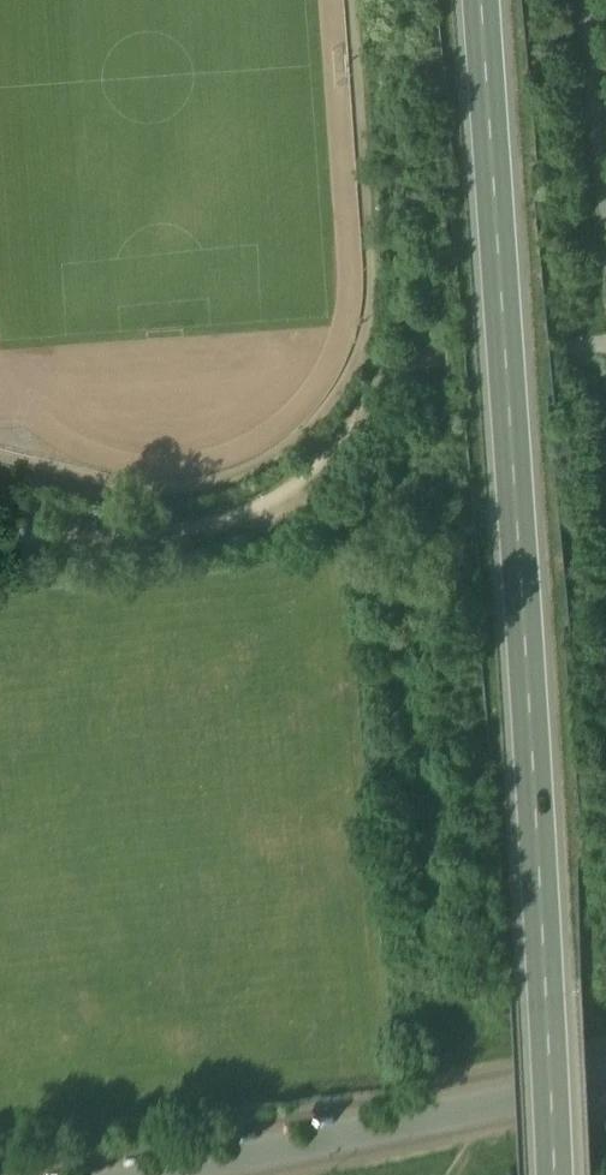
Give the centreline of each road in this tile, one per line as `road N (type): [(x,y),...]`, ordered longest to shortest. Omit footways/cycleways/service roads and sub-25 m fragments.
road 1 (primary): [(483,0),(557,1174)]
road 2 (residential): [(136,1174),(605,1080)]

